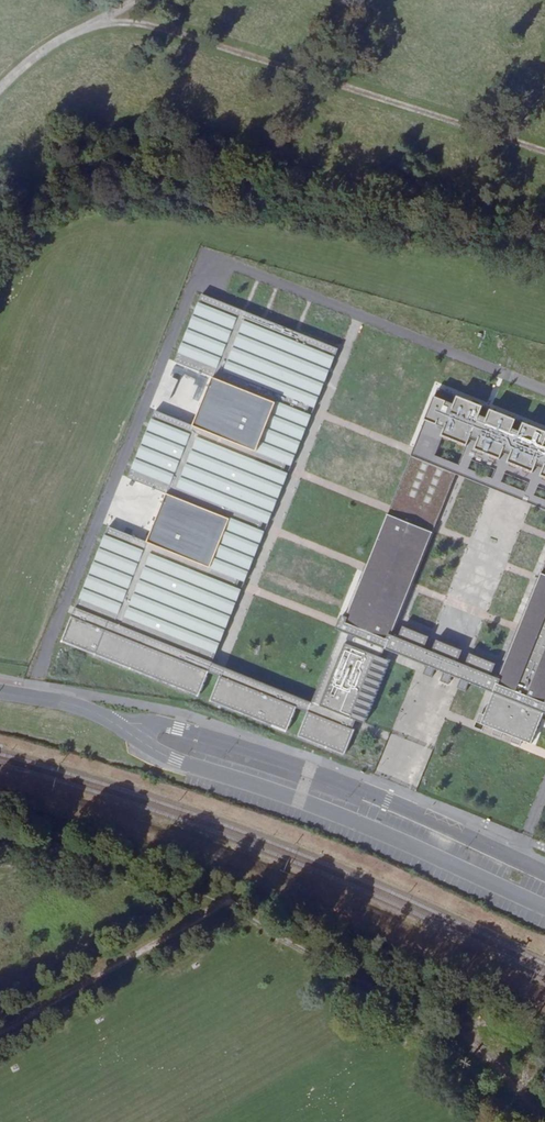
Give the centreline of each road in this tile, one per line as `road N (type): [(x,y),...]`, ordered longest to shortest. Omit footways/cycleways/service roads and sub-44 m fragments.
road 1 (residential): [(544,908),(378,831),(191,767),(92,713),(0,692)]
road 2 (track): [(0,1036),(231,905)]

